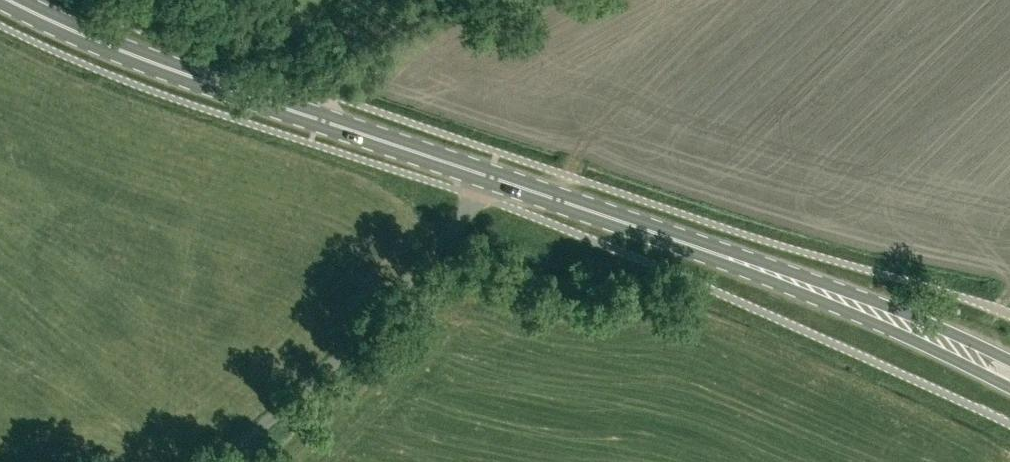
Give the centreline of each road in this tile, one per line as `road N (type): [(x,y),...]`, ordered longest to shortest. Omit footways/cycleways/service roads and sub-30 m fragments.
road 1 (secondary): [(492,176),(906,337),(1009,389)]
road 2 (secondary): [(1009,360),(838,289),(492,176)]
road 3 (secondary): [(492,176),(152,65),(7,0)]
road 4 (track): [(317,121),(363,61),(434,0)]

